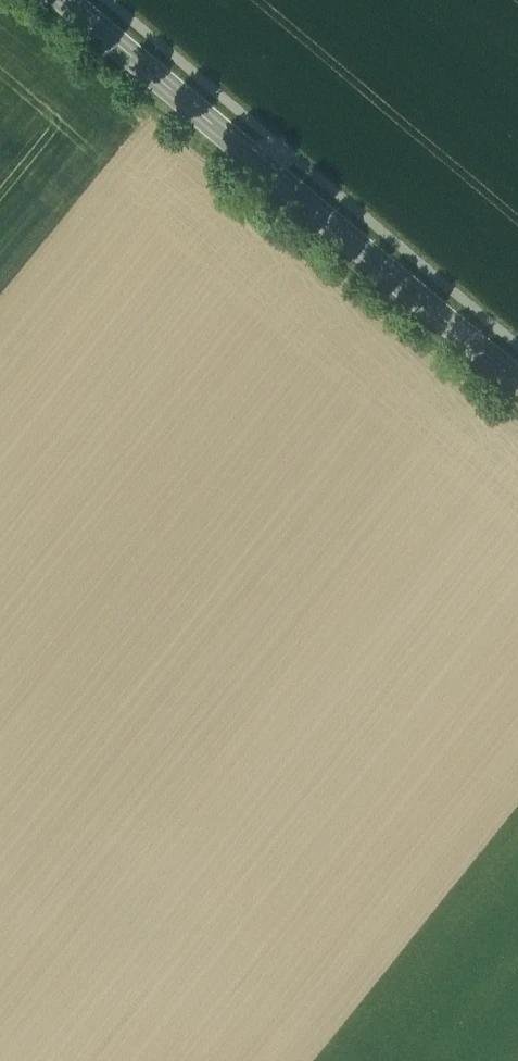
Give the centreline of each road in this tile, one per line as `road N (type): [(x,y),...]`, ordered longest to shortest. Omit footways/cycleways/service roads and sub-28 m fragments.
road 1 (tertiary): [(517,382),(64,0)]
road 2 (track): [(0,867),(378,1060)]

